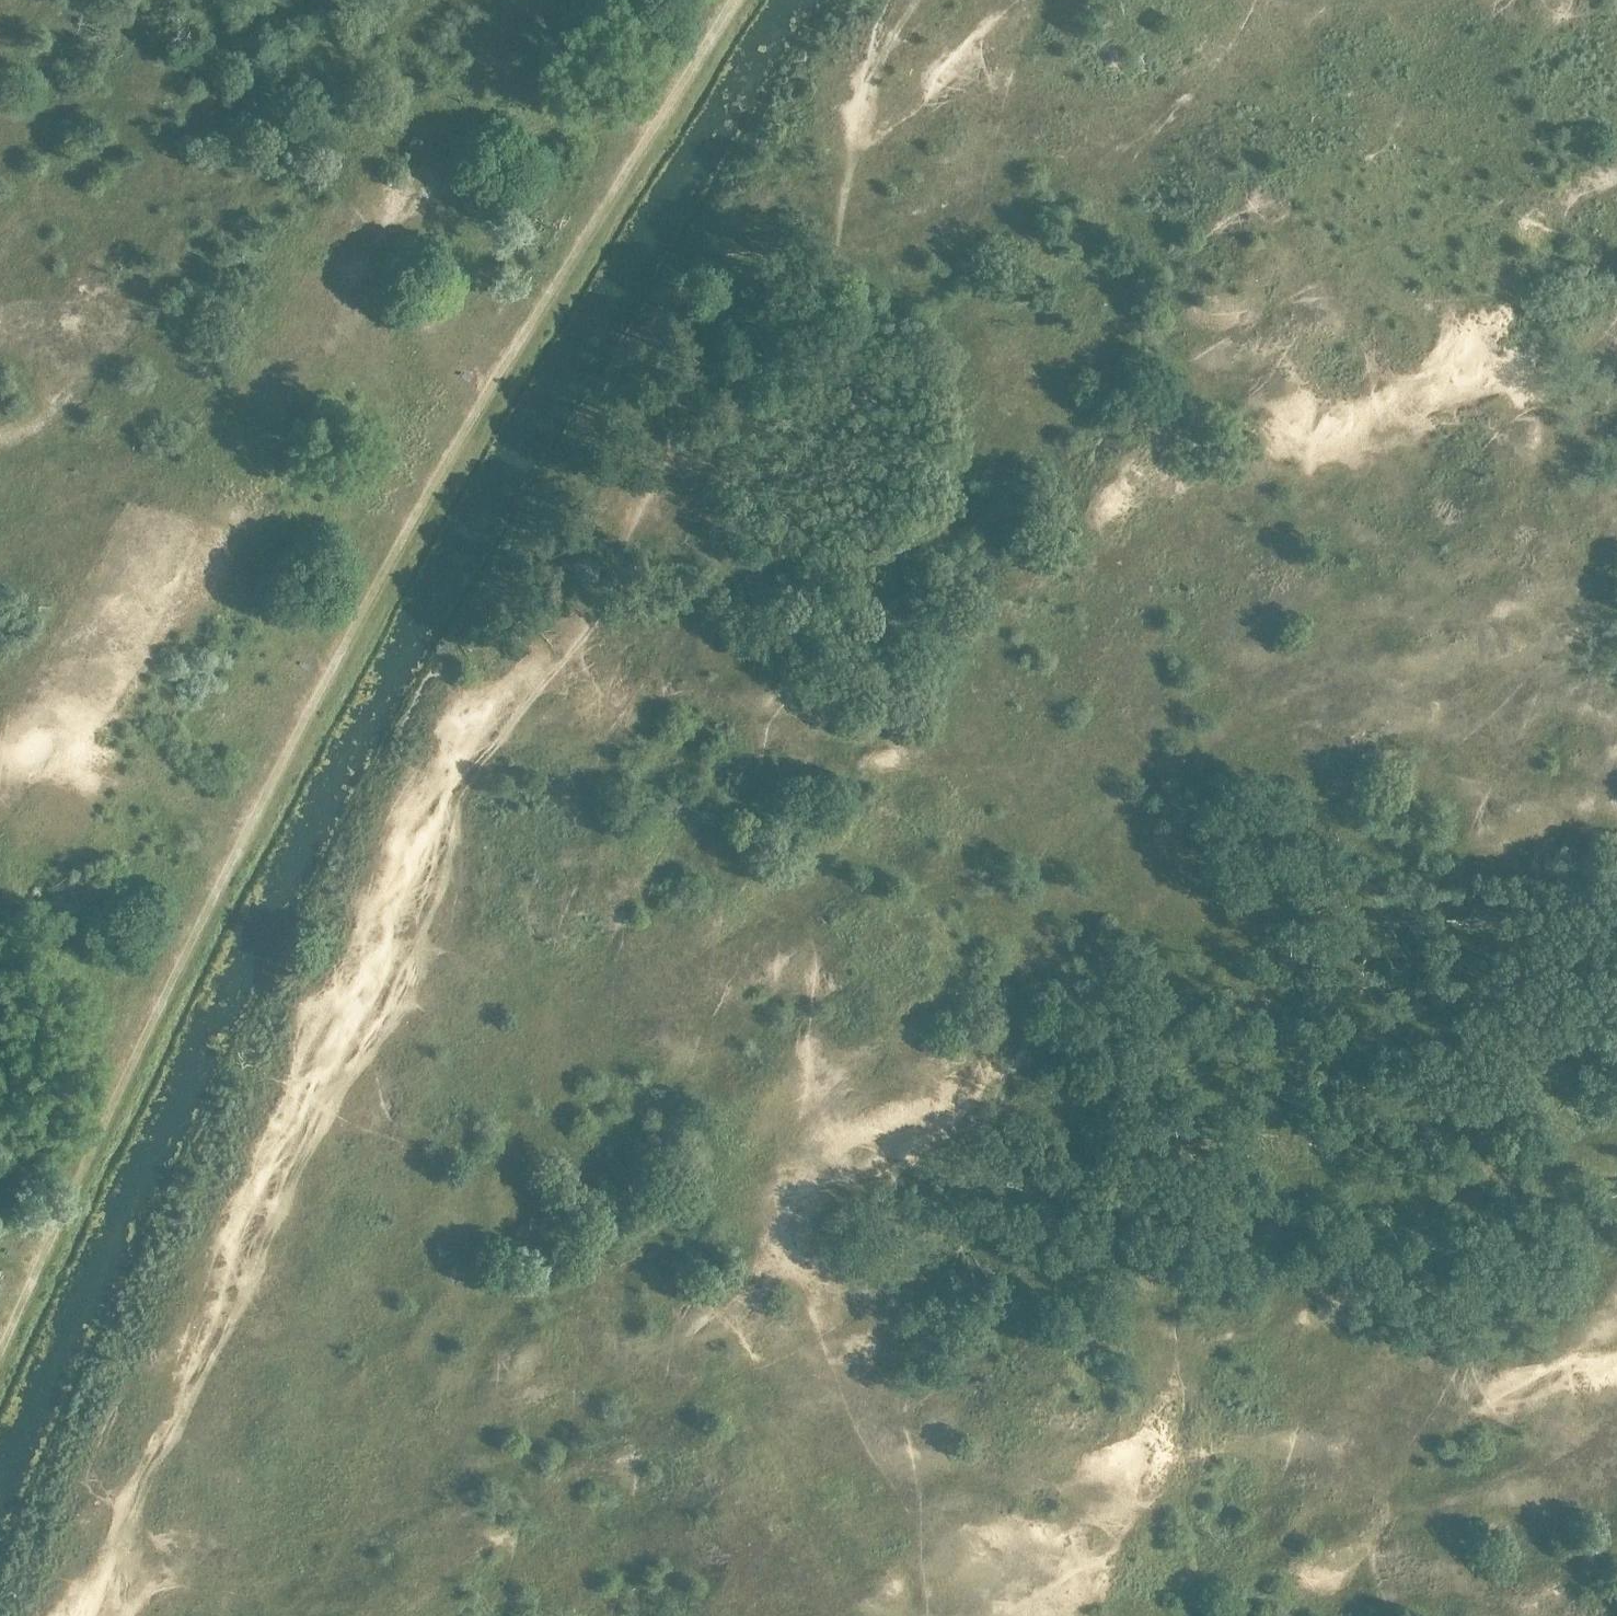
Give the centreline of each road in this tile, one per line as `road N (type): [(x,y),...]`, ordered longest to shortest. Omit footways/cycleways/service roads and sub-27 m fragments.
road 1 (track): [(0,1357),(128,1068),(417,512),(733,0)]

